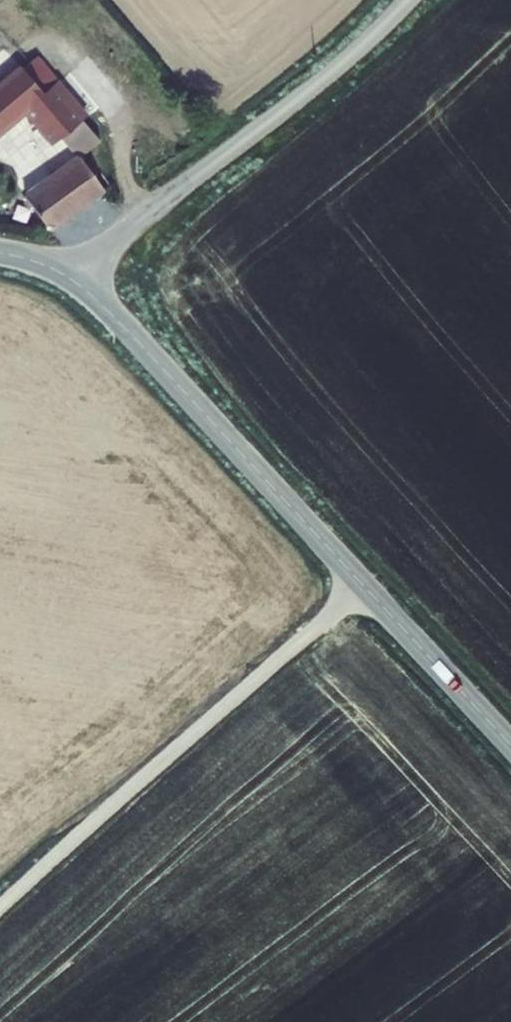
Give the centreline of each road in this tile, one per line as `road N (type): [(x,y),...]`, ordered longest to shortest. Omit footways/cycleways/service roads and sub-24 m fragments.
road 1 (tertiary): [(510,745),(76,281)]
road 2 (track): [(360,583),(0,907)]
road 3 (unclassified): [(405,0),(76,281)]

